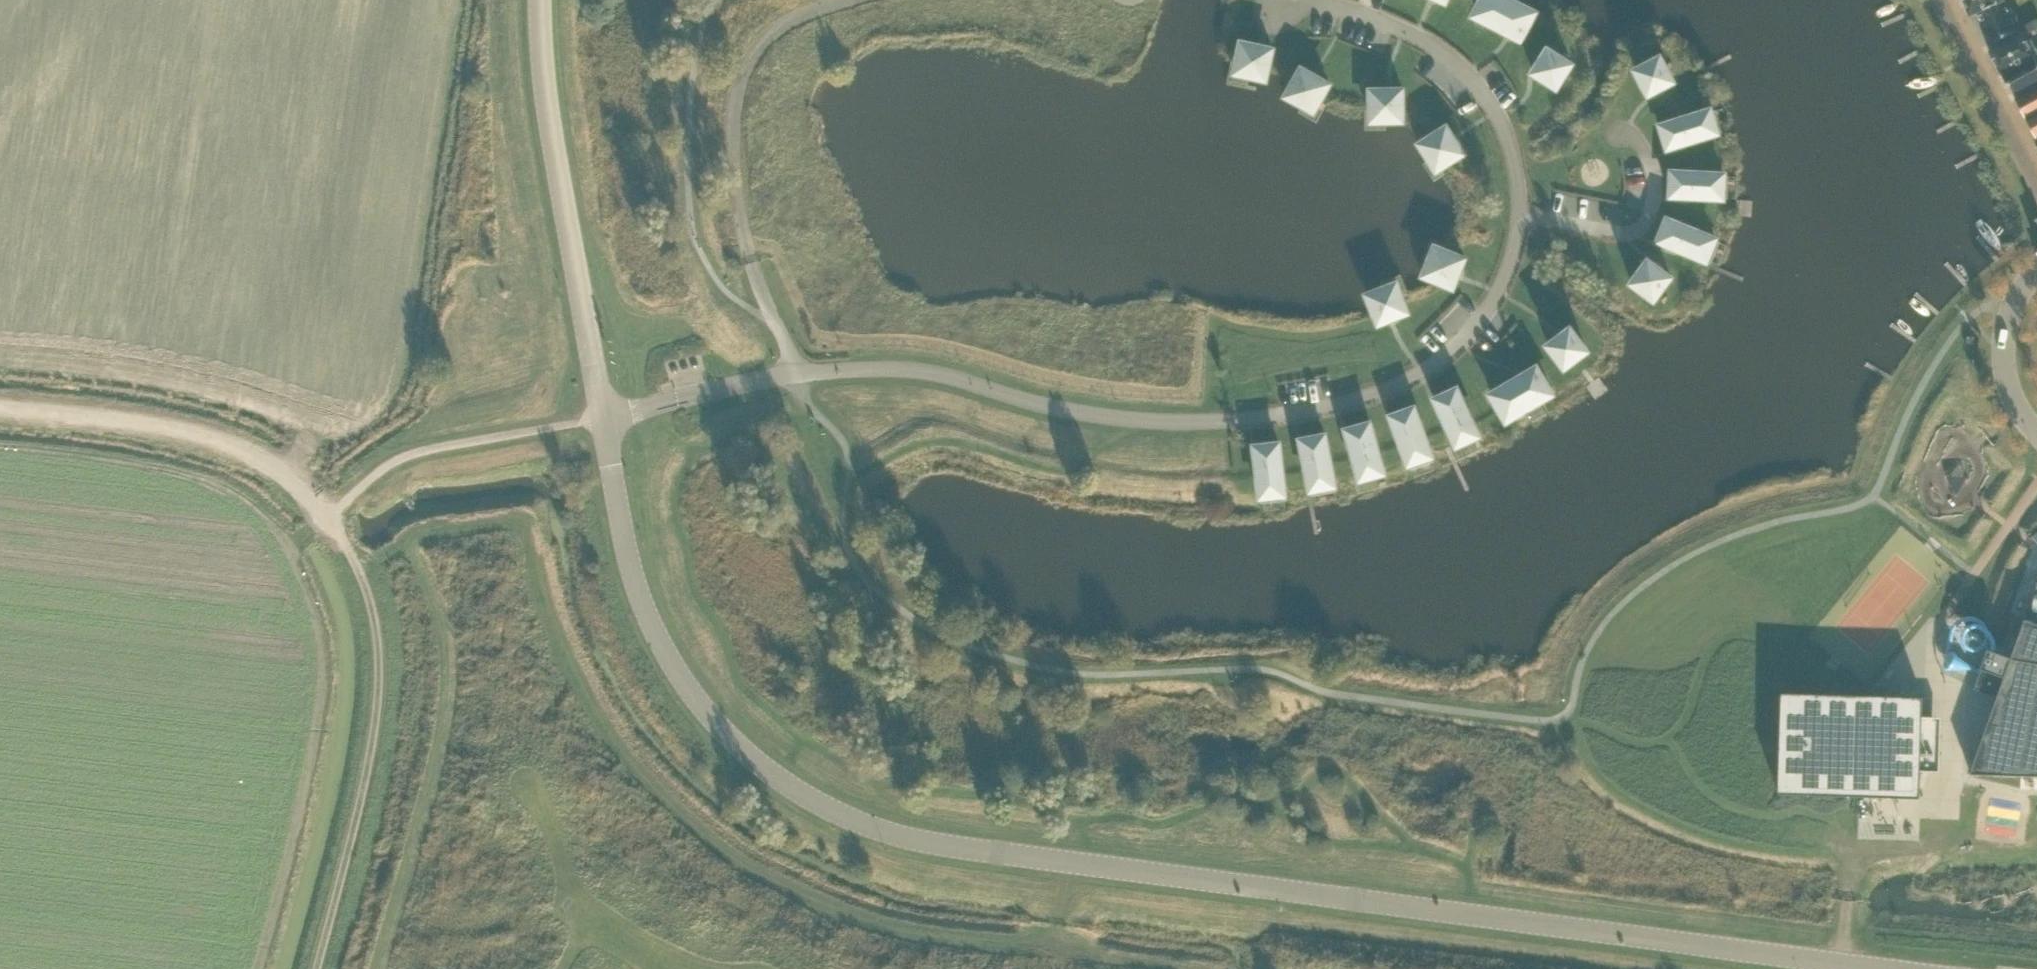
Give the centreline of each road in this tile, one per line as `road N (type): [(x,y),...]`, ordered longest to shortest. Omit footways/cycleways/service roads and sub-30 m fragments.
road 1 (tertiary): [(539,0),(549,127),(629,558),(673,663),(718,724),(773,773),(865,824),(933,842),(1879,968)]

